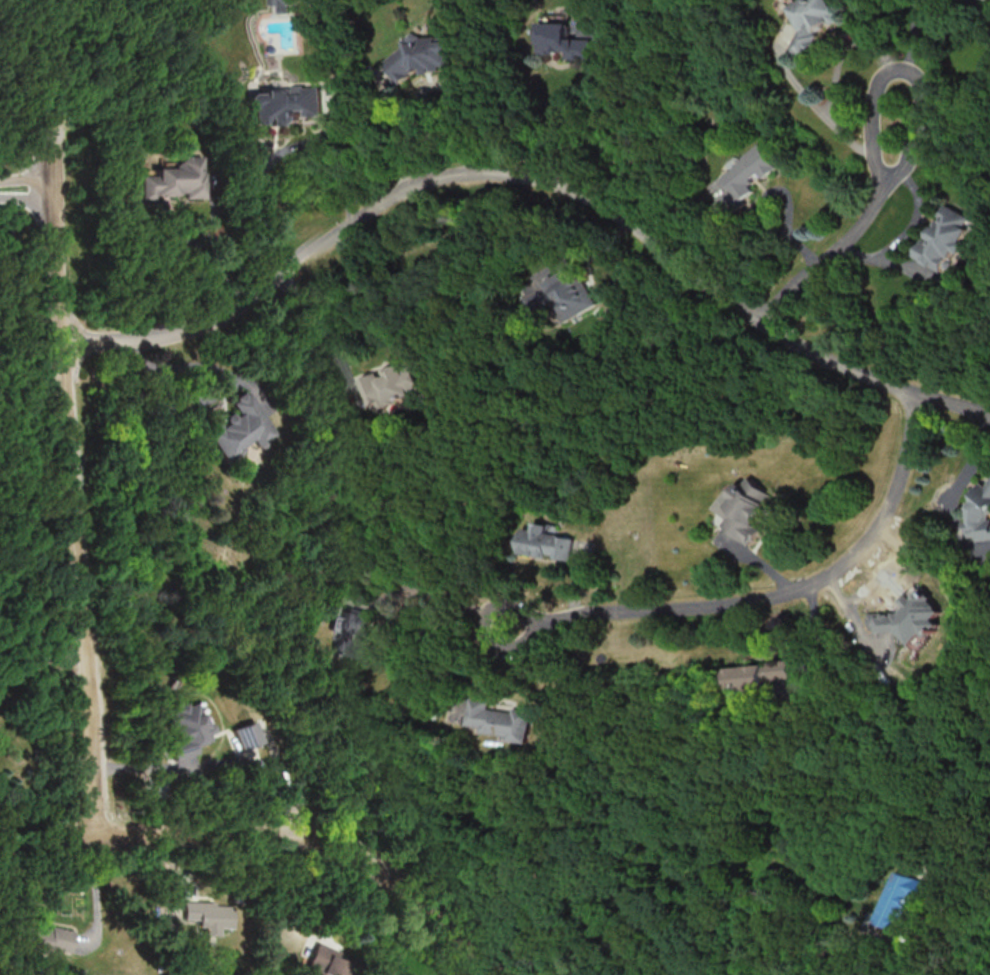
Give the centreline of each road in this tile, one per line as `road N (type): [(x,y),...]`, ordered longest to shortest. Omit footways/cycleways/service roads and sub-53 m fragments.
road 1 (residential): [(68,364),(89,344),(180,335),(230,315),(299,257),(412,184),(513,174),(613,214),(807,351),(897,390),(989,414)]
road 2 (residential): [(95,840),(87,650),(73,598),(62,402),(64,126)]
road 3 (residential): [(915,395),(880,513),(863,540),(801,587),(731,611),(507,626)]
road 4 (residential): [(515,974),(475,954),(368,861),(325,841),(285,830),(95,840)]
road 5 (residential): [(754,312),(869,205),(884,178),(897,105)]

